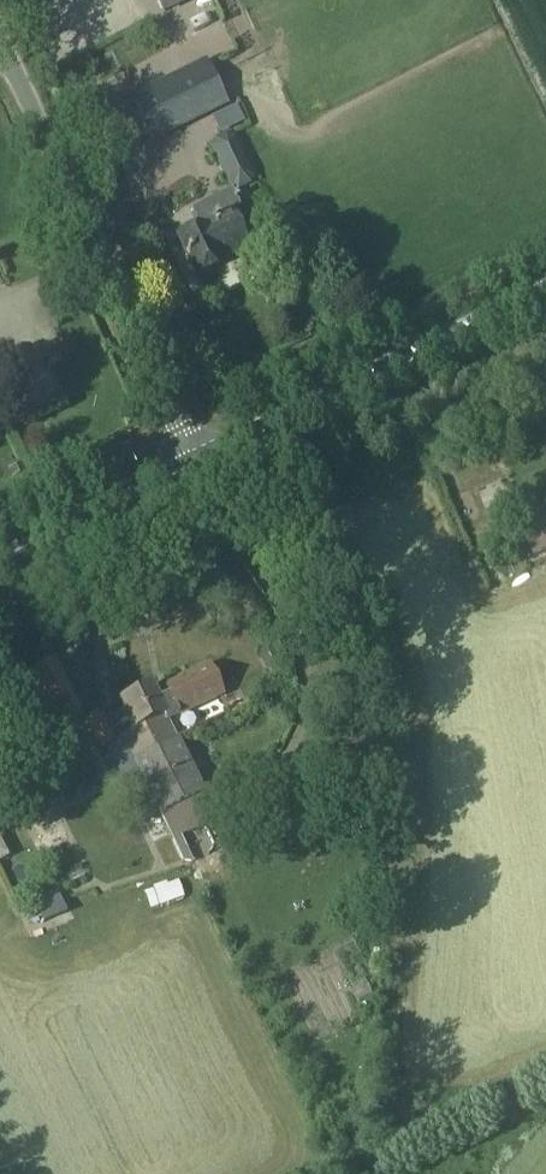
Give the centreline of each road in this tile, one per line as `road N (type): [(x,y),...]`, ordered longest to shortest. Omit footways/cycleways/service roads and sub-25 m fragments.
road 1 (unclassified): [(199,447),(0,42)]
road 2 (secondary): [(199,447),(545,282)]
road 3 (secondary): [(0,545),(199,447)]

